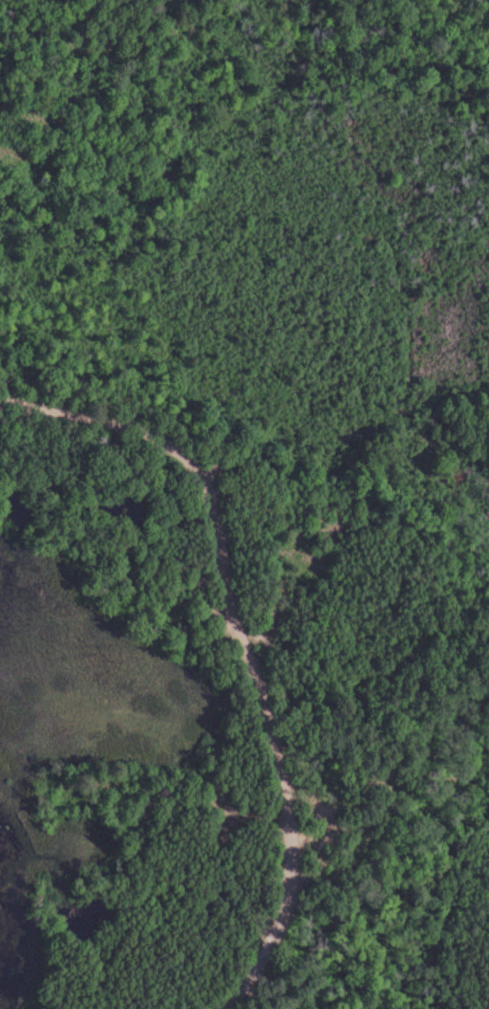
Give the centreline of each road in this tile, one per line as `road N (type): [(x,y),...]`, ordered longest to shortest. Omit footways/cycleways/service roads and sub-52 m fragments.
road 1 (tertiary): [(219,1008),(241,991),(290,899),(293,839),(227,584),(210,481),(153,429),(0,402)]

